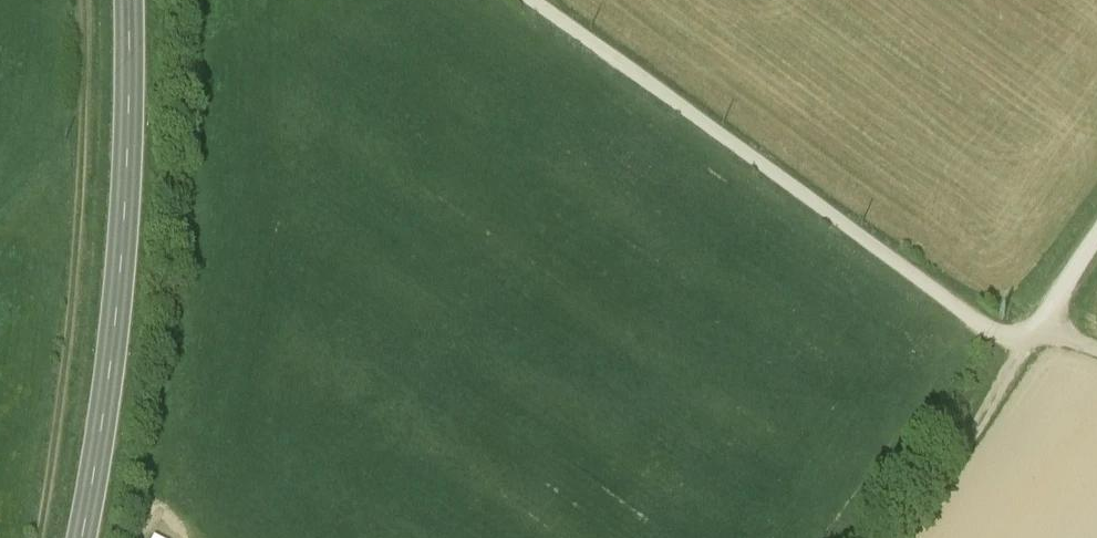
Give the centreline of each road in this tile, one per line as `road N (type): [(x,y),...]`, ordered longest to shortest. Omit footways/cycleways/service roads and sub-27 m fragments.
road 1 (track): [(527,0),(996,332),(1035,333)]
road 2 (track): [(84,0),(82,178),(38,537)]
road 3 (secondary): [(122,0),(126,203),(85,537)]
road 4 (track): [(1035,333),(904,537)]

